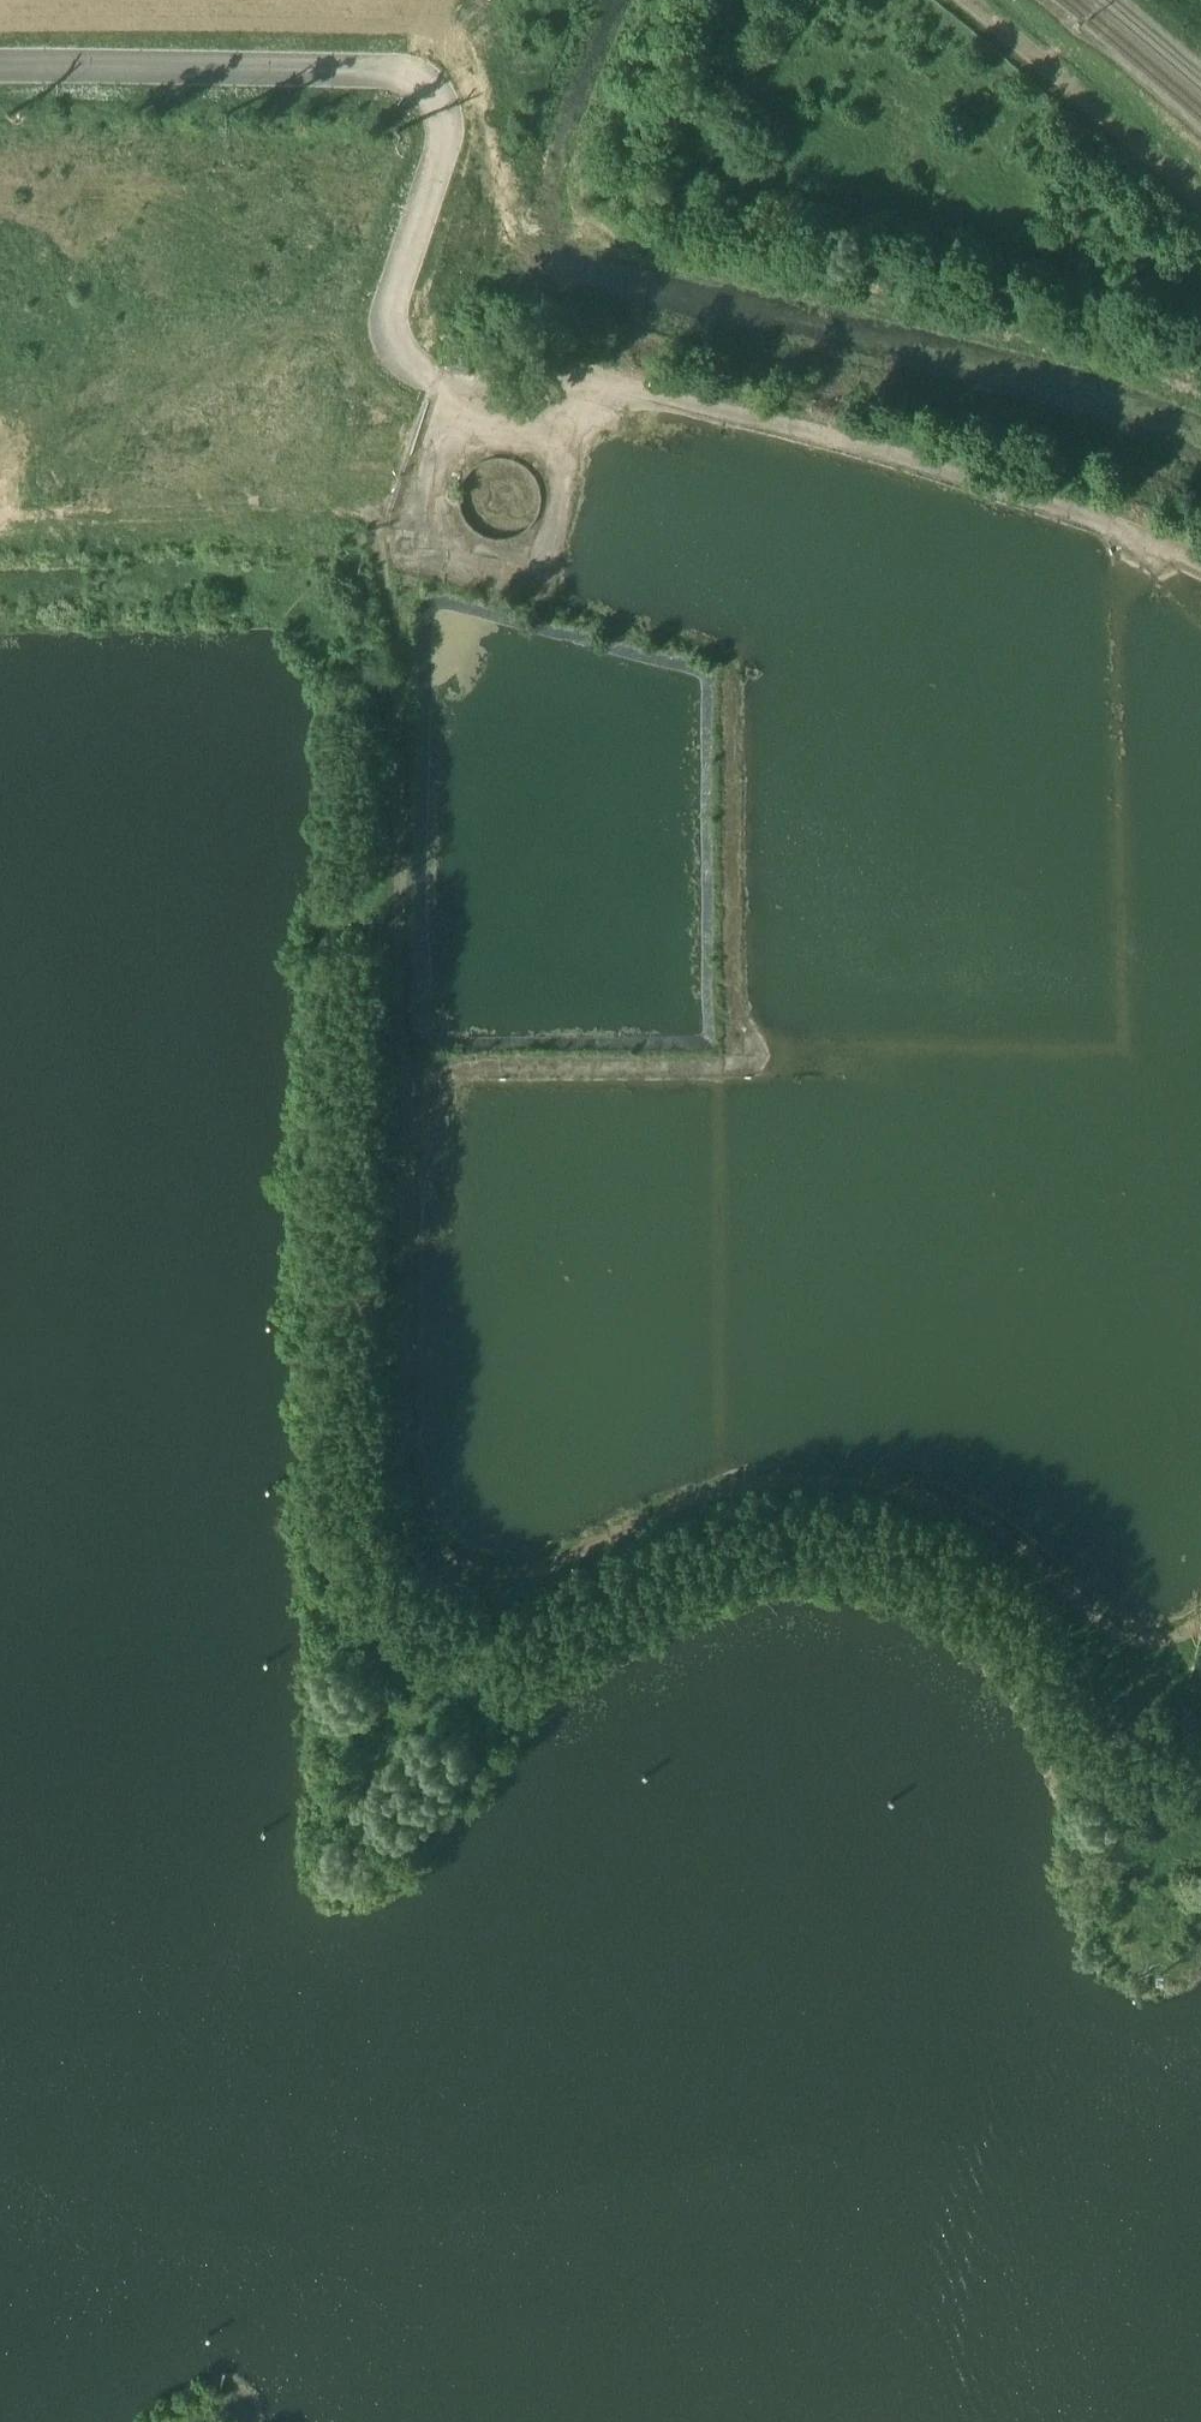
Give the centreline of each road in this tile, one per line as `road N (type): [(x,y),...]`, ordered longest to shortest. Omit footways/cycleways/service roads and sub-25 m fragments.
road 1 (unclassified): [(425,377),(389,336),(445,139),(441,109),(406,81),(108,57),(0,62)]
road 2 (track): [(954,0),(1200,218)]

